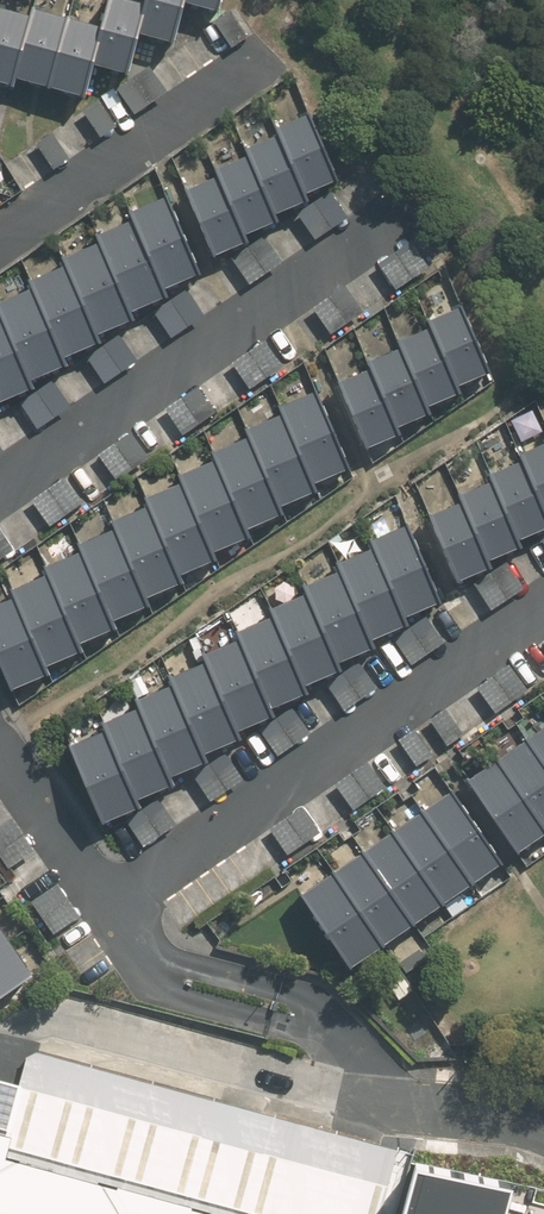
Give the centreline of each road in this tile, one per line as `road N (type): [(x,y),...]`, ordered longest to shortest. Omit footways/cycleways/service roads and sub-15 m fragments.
road 1 (residential): [(543,613),(121,896)]
road 2 (residential): [(399,225),(0,491)]
road 3 (residential): [(241,70),(0,235)]
road 4 (residential): [(0,722),(121,896)]
road 5 (residential): [(328,1028),(187,993),(152,943)]
road 6 (residential): [(152,943),(202,965),(281,982),(310,998),(328,1028)]

